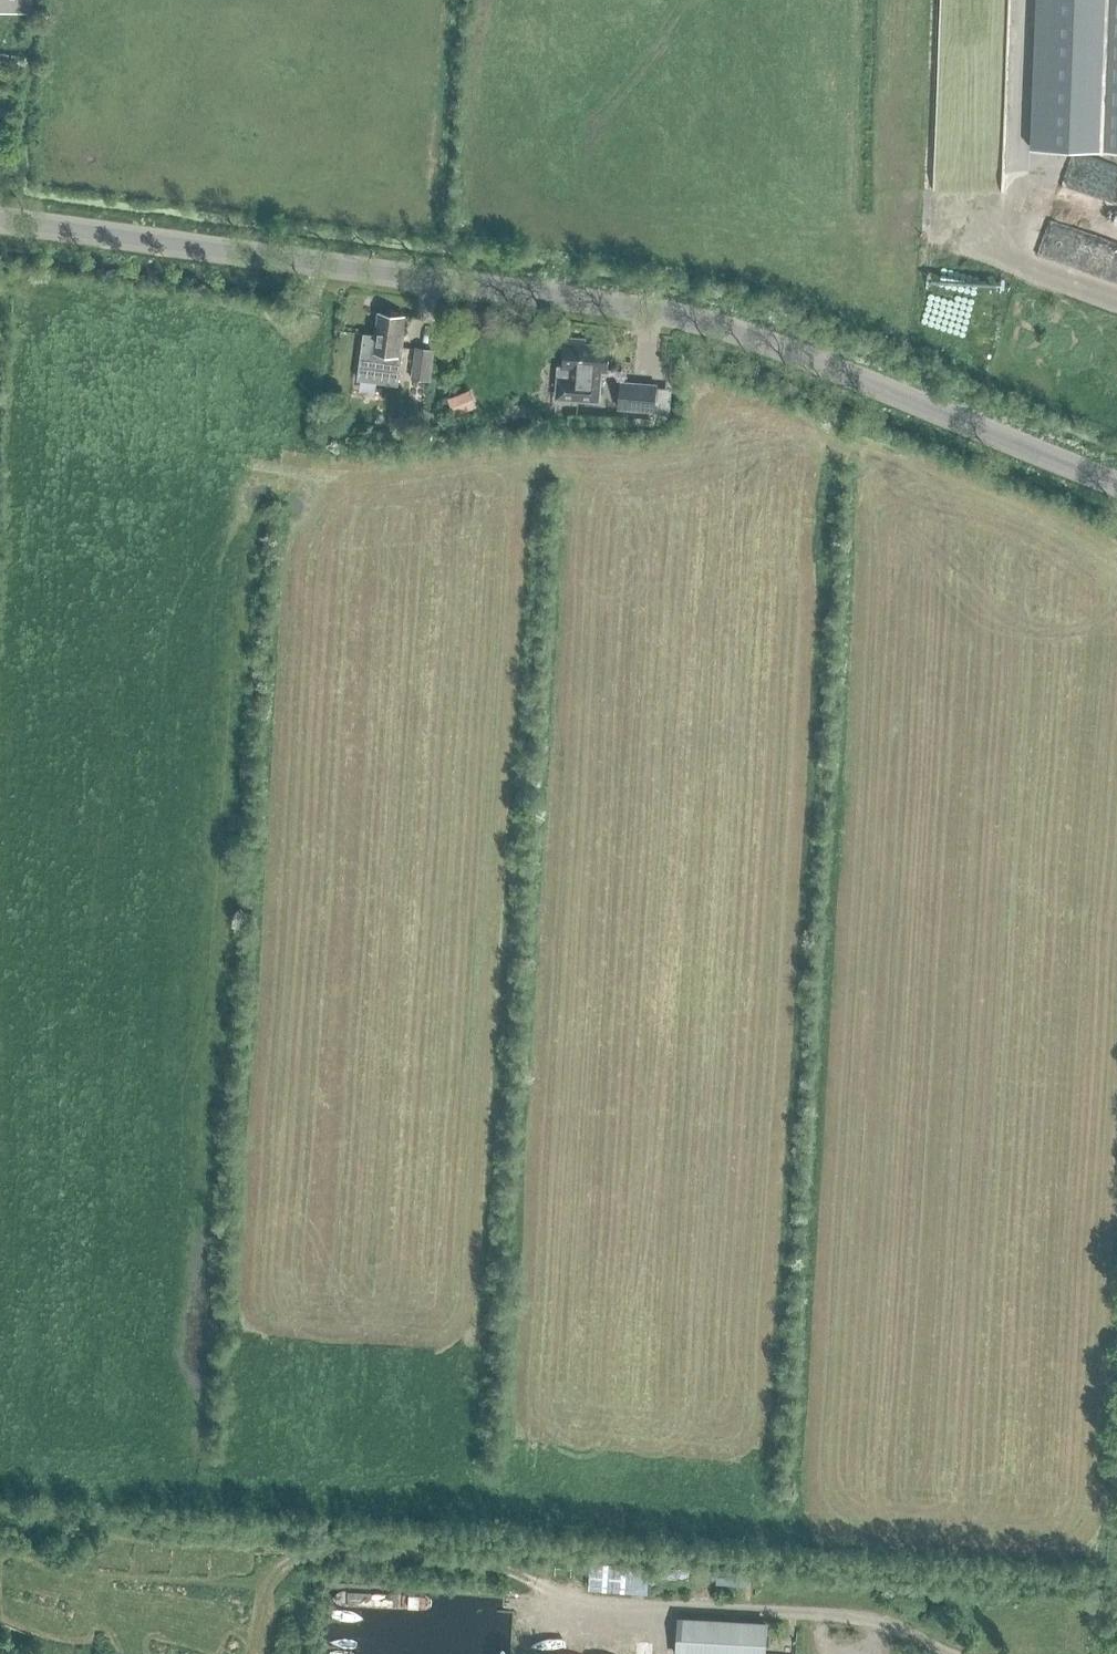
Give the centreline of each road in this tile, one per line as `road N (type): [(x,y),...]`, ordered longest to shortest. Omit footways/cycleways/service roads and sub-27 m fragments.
road 1 (tertiary): [(1116,484),(747,338),(588,299),(0,222)]

